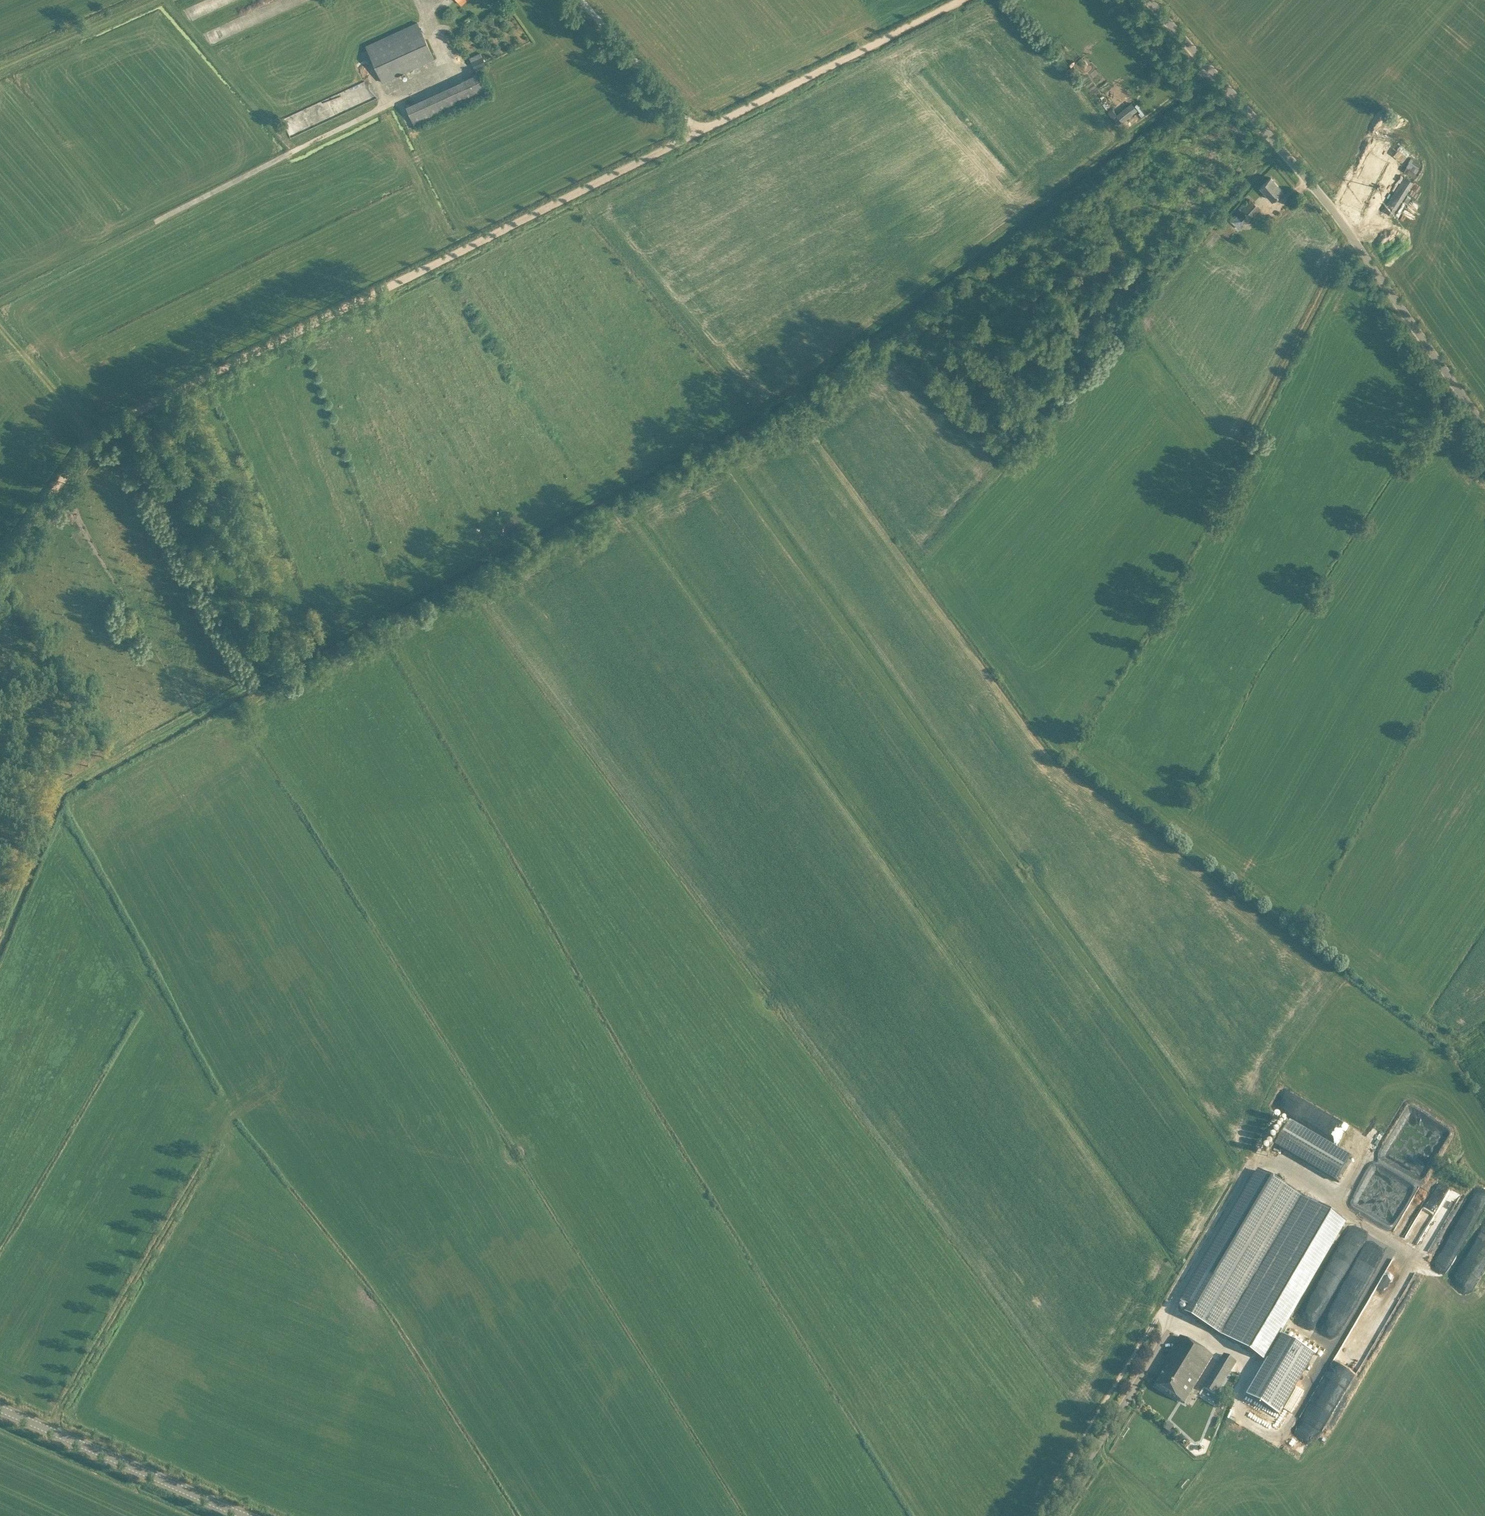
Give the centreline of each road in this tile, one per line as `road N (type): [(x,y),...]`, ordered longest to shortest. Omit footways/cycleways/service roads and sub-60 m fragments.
road 1 (track): [(957,0),(121,416),(73,459),(0,563)]
road 2 (unclassified): [(1484,424),(1354,235),(1154,0)]
road 3 (tertiary): [(244,1515),(0,1409)]
road 4 (unclassified): [(698,131),(584,0)]

